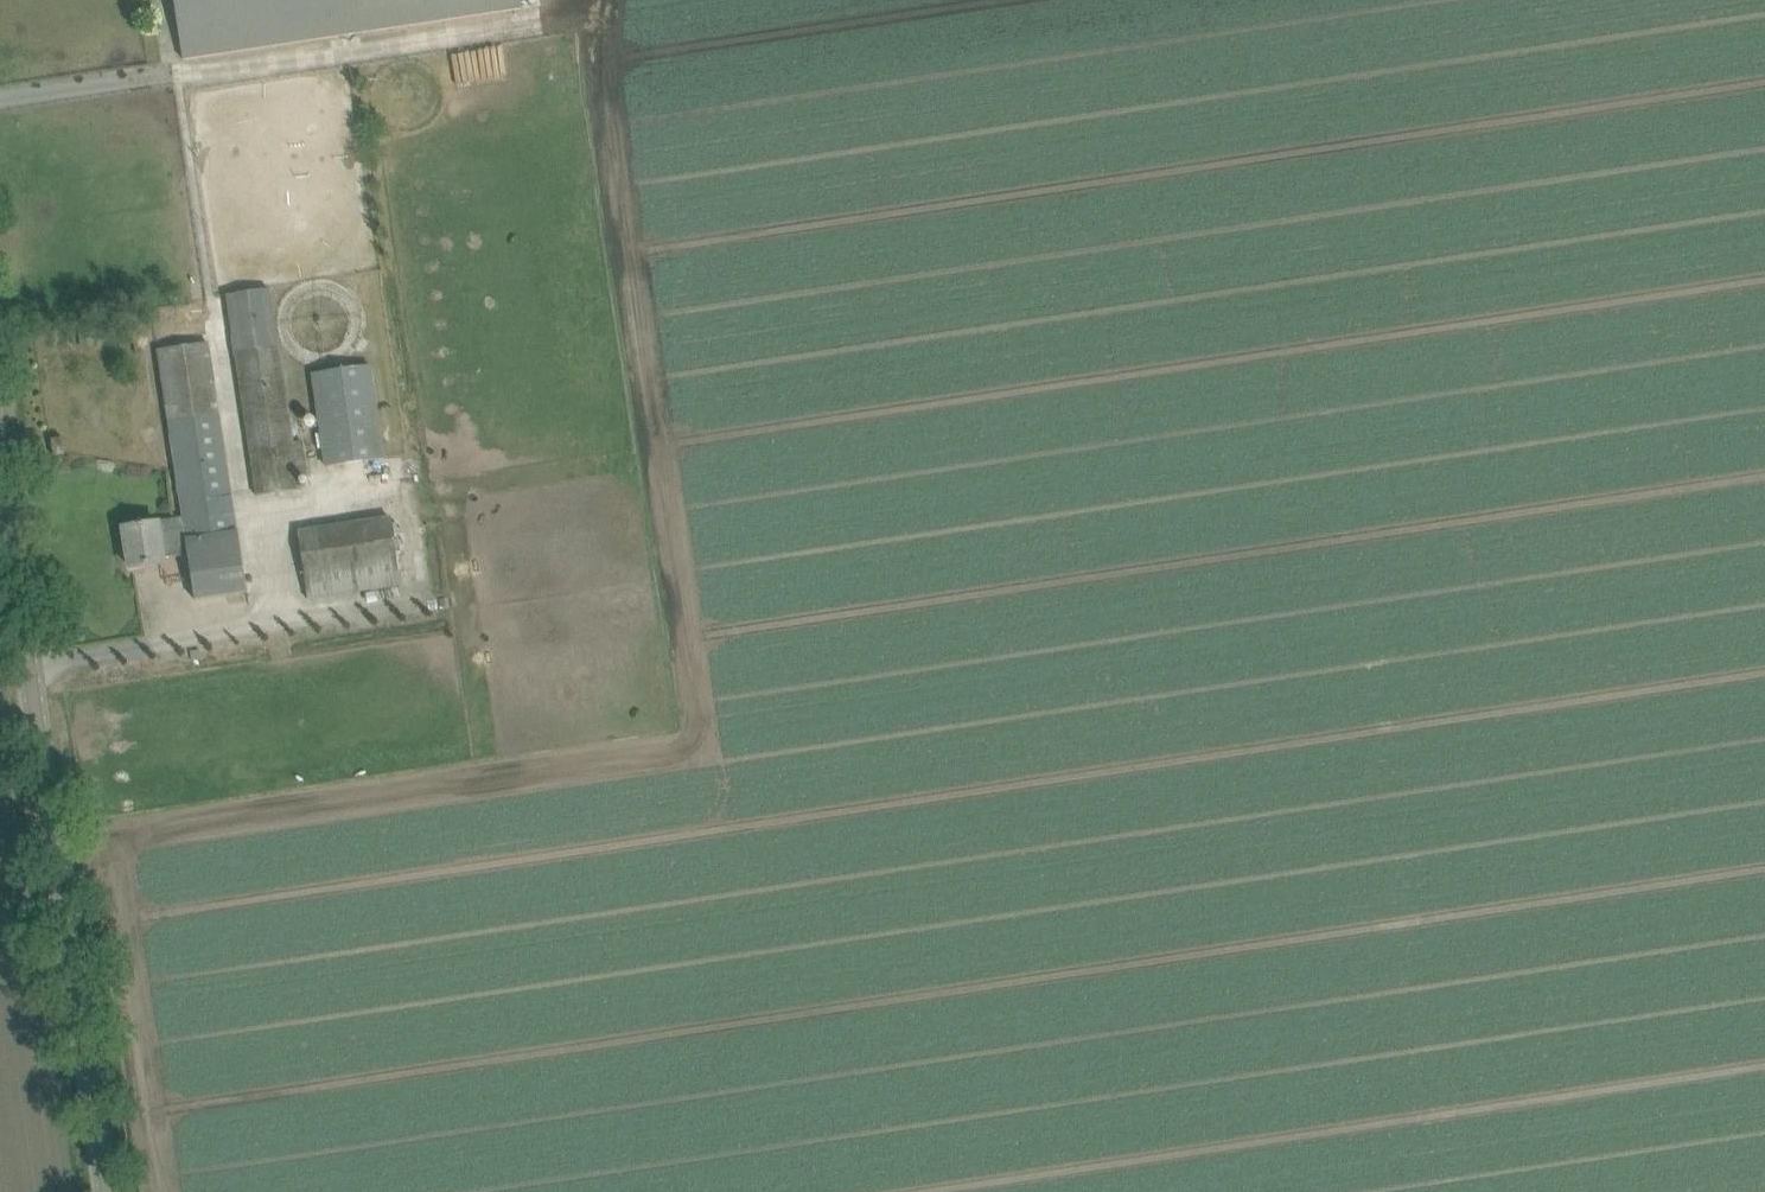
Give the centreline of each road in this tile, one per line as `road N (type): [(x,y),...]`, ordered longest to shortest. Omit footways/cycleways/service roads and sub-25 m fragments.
road 1 (tertiary): [(109,1191),(0,453)]

